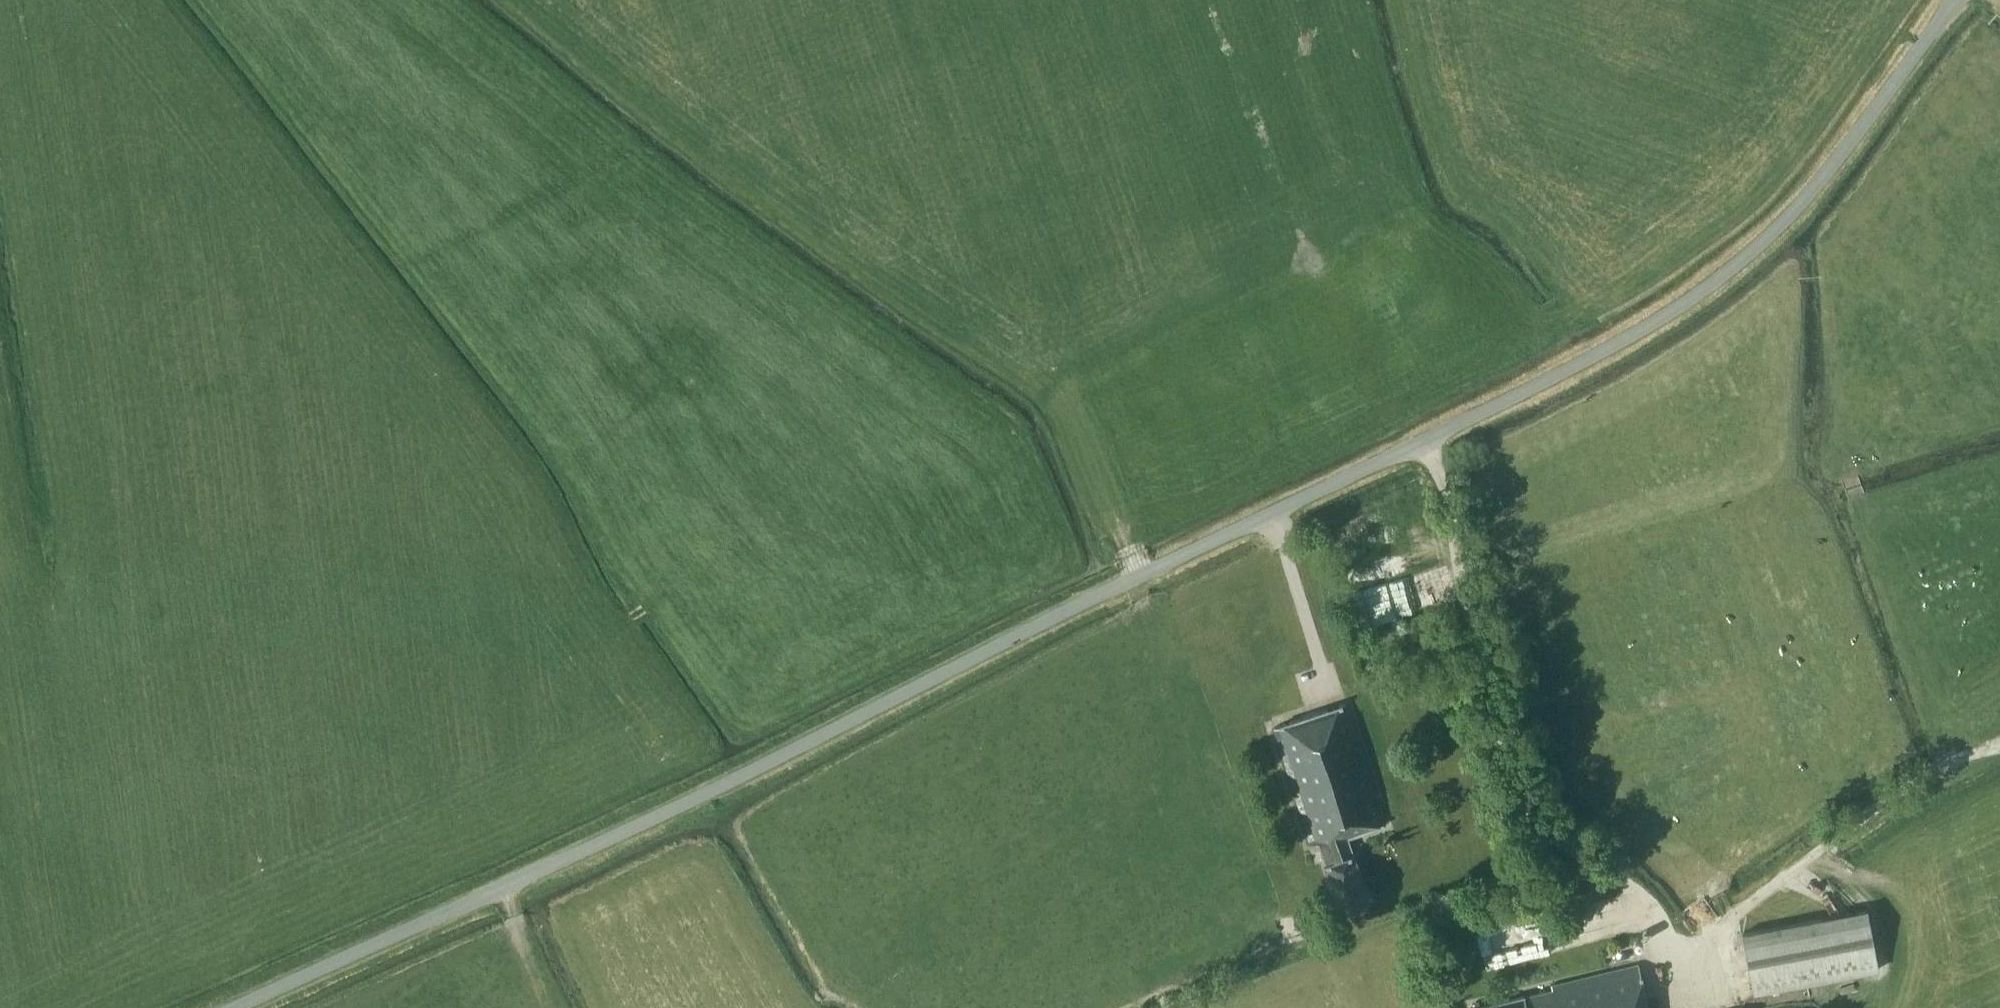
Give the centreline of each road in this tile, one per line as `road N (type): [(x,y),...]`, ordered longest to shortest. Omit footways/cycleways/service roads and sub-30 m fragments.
road 1 (unclassified): [(243,1007),(795,752),(1079,607),(1368,472),(1649,324),(1739,265),(1800,207),(1958,0)]
road 2 (track): [(1669,993),(1725,946),(1729,927),(1902,796),(1999,749)]

